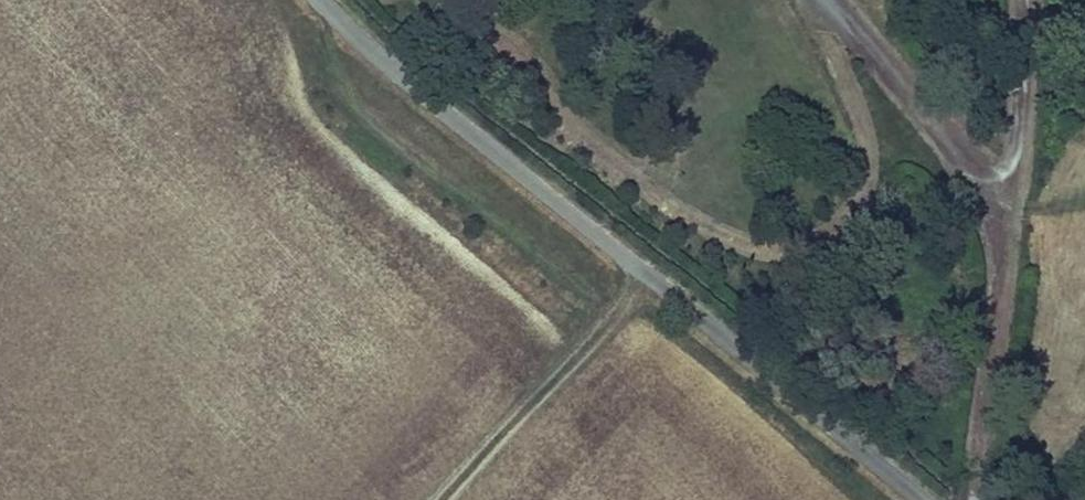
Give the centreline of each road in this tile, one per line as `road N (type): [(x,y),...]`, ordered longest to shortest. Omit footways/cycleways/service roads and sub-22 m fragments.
road 1 (unclassified): [(323,0),(449,115),(921,499)]
road 2 (track): [(446,499),(649,276)]

